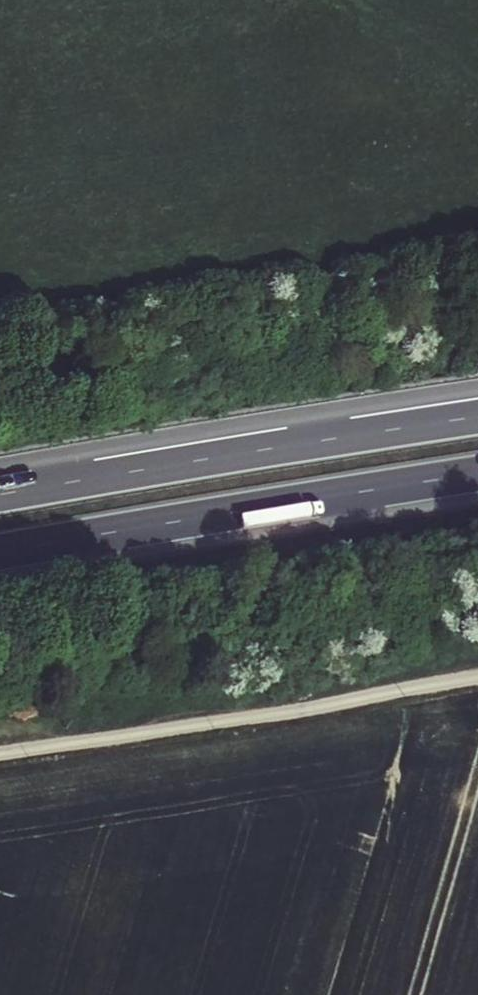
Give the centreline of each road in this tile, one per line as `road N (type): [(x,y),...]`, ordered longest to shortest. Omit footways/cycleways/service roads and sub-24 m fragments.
road 1 (motorway): [(477,414),(0,493)]
road 2 (motorway): [(0,553),(477,476)]
road 3 (track): [(0,758),(477,682)]

